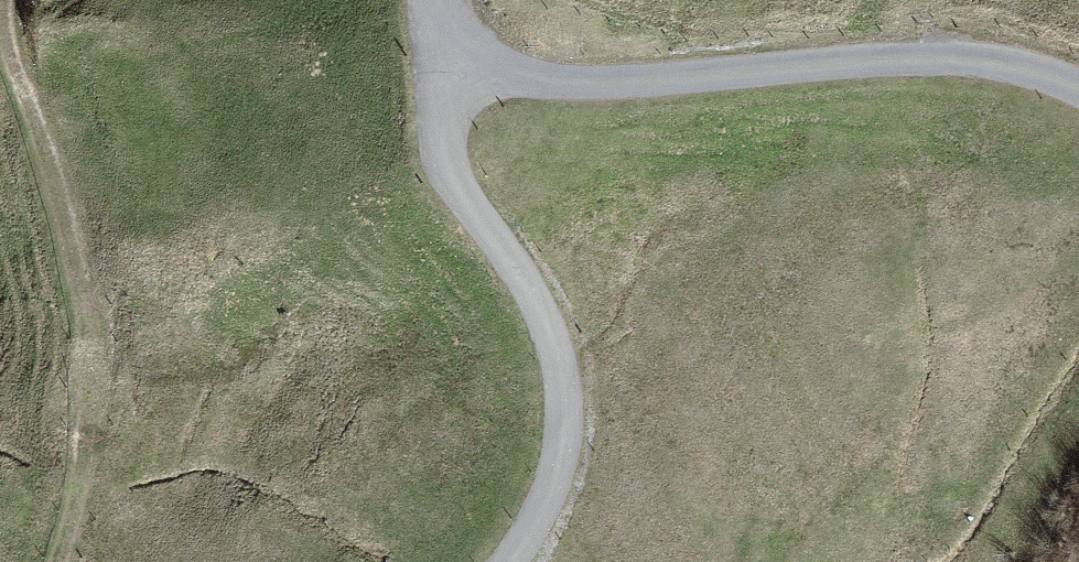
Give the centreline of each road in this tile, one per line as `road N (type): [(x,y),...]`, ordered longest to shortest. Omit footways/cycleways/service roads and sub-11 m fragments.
road 1 (unclassified): [(438,0),(450,73),(999,49),(1078,86)]
road 2 (track): [(450,73),(459,155),(579,379),(534,532),(499,561)]

